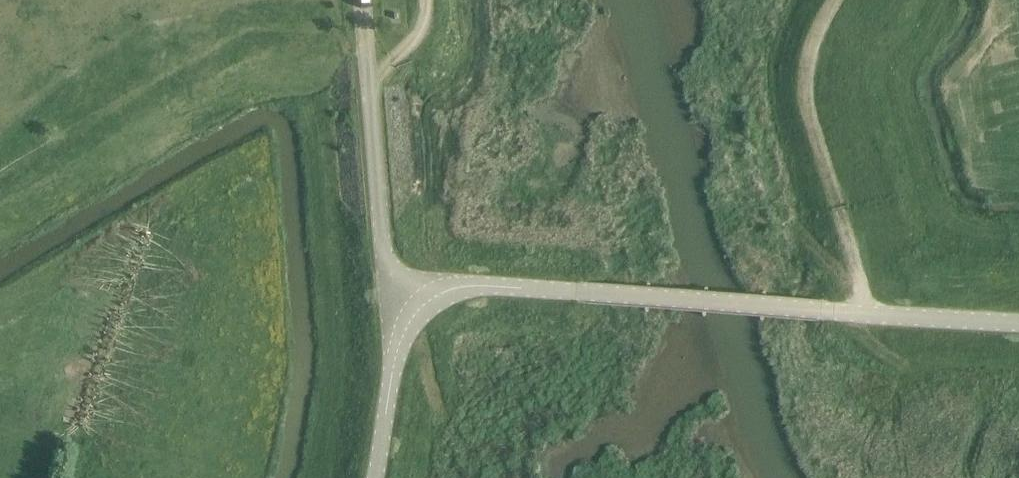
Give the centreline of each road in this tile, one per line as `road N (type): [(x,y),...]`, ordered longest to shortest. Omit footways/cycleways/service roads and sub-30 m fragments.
road 1 (unclassified): [(585,295),(1018,319)]
road 2 (track): [(870,309),(805,90),(817,33),(834,0)]
road 3 (unclassified): [(367,43),(385,235),(412,307)]
road 4 (unclassified): [(585,295),(469,283),(412,307)]
road 5 (unclassified): [(412,307),(373,477)]
road 6 (track): [(443,425),(412,307)]

